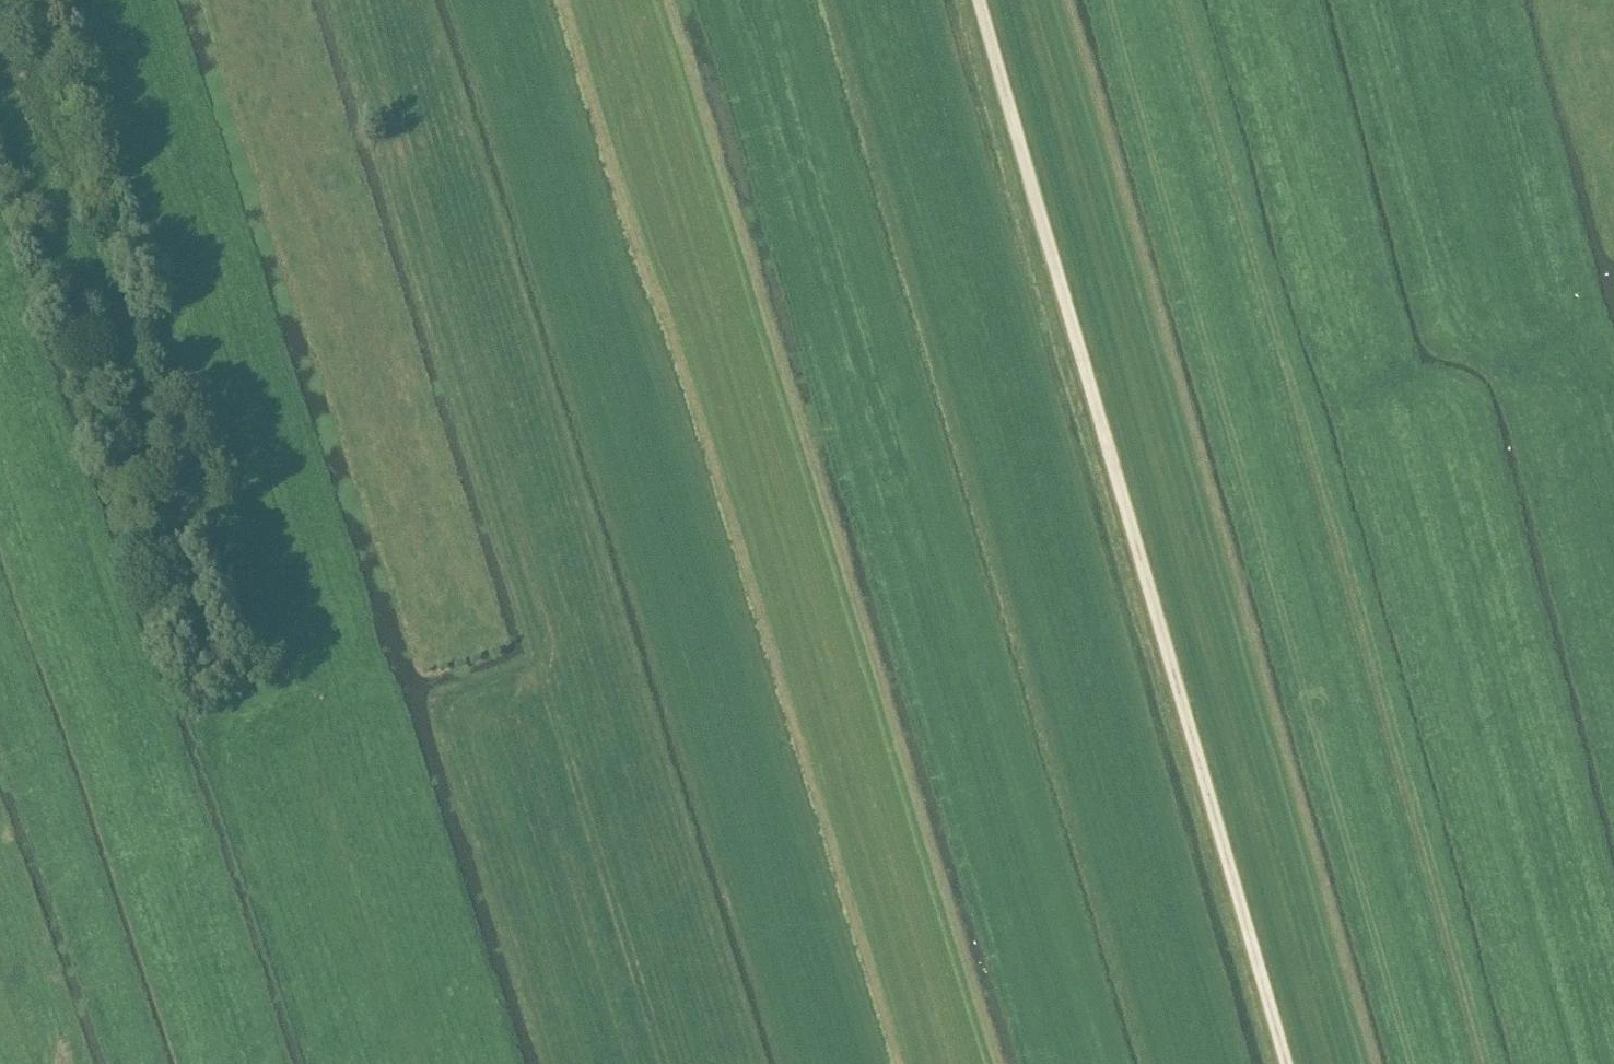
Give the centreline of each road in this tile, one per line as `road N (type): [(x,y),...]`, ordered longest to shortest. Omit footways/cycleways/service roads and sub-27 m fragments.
road 1 (track): [(1286,1063),(984,0)]

